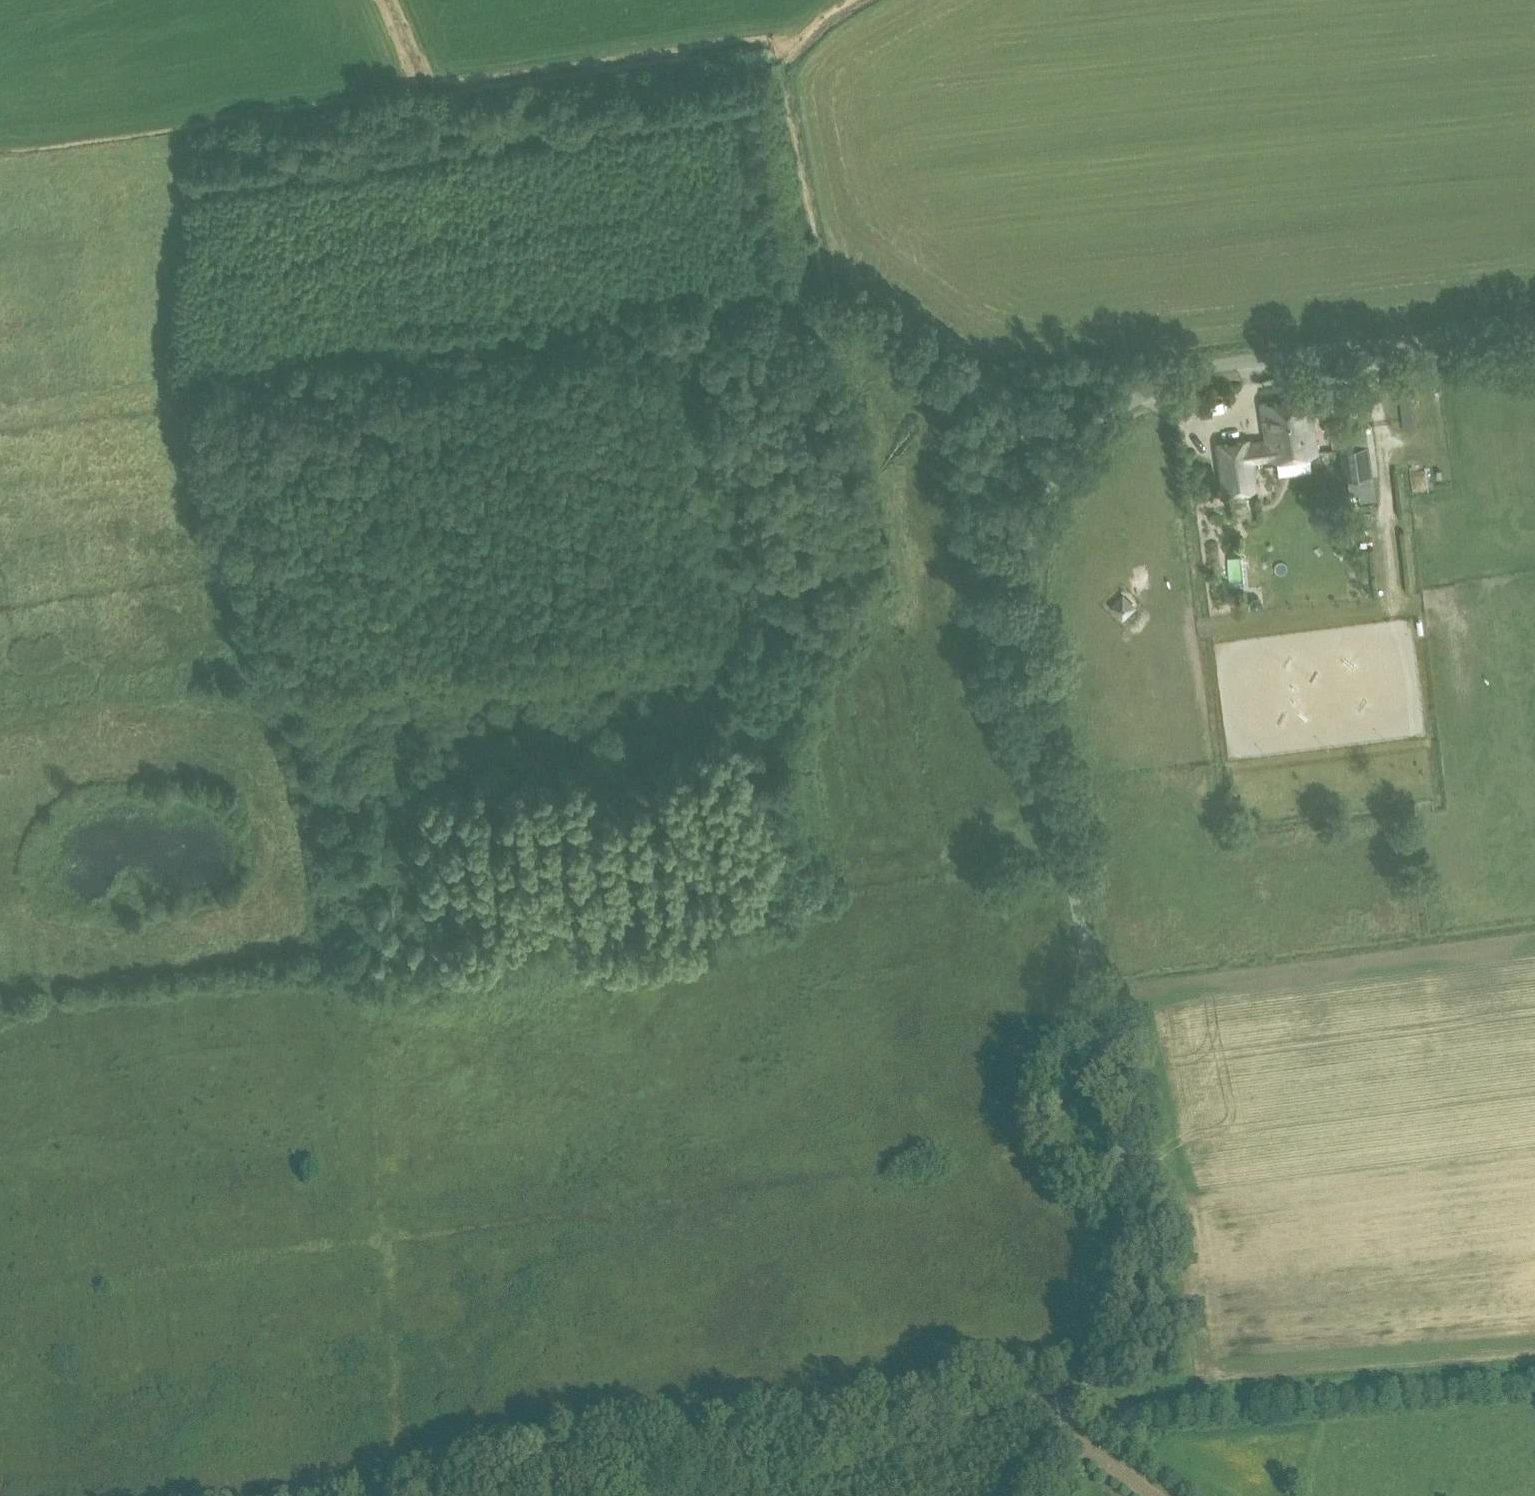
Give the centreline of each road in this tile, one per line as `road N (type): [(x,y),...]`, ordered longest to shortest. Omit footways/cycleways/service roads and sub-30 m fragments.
road 1 (unclassified): [(1023,1495),(1064,1437),(1115,1305),(1117,1198),(1099,1065),(1021,687),(1017,594),(1041,509),(1106,424),(1185,379),(1534,336)]
road 2 (track): [(518,1495),(992,1403),(1078,1398)]

